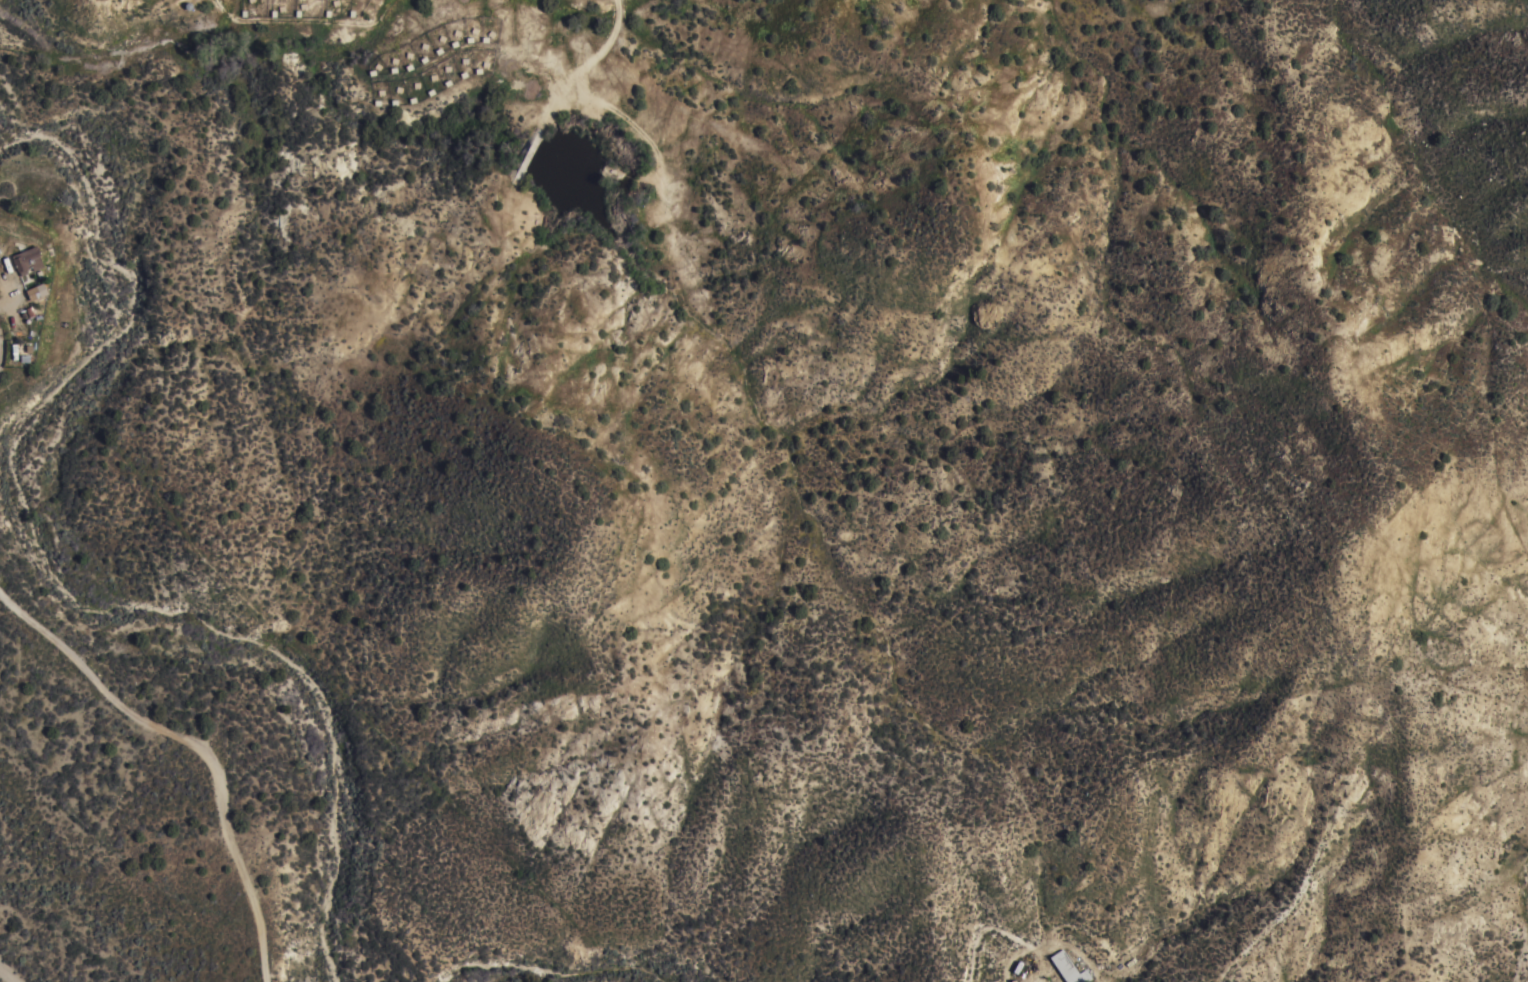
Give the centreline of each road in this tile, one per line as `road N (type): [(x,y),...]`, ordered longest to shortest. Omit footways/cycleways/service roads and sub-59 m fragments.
road 1 (track): [(0,593),(106,689),(142,716),(196,738),(210,756),(256,908),(267,981)]

